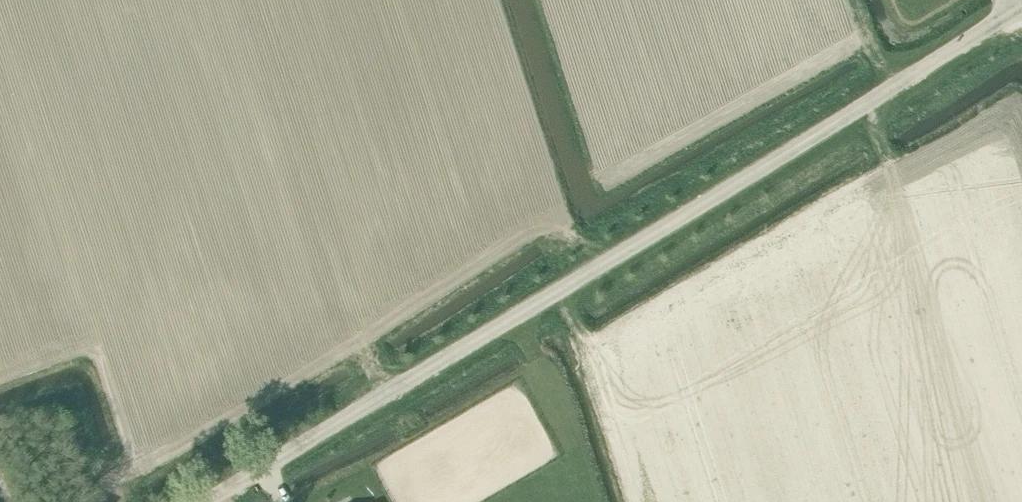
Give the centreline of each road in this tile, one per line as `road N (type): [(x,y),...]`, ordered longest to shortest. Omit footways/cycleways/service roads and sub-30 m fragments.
road 1 (unclassified): [(205,501),(467,359),(1021,16)]

